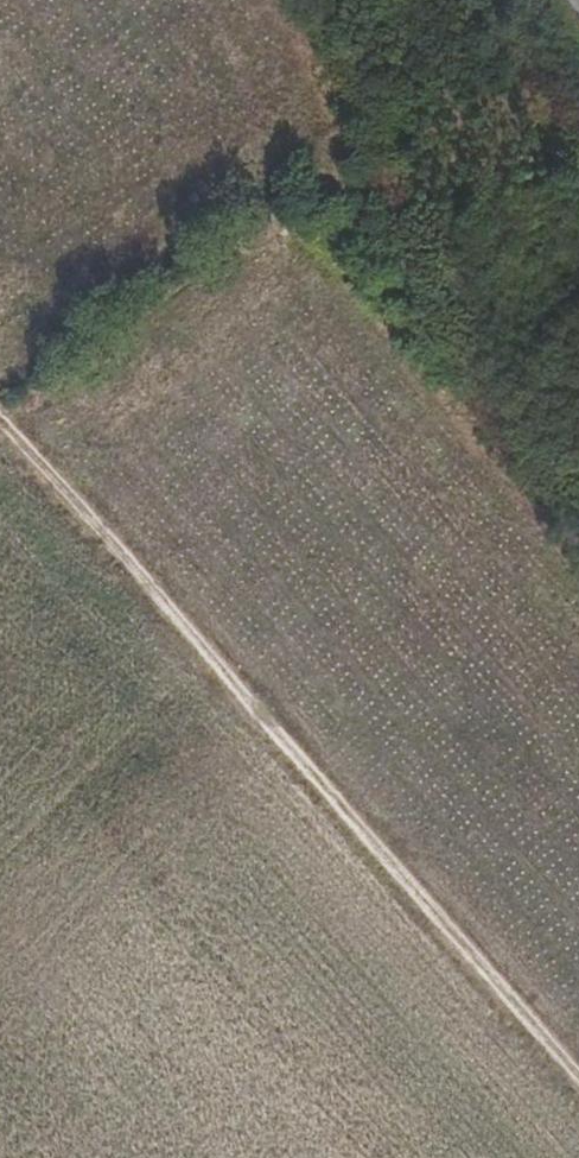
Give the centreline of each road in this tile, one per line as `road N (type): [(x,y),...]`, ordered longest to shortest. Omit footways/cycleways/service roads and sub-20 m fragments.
road 1 (track): [(0,410),(578,1075)]

